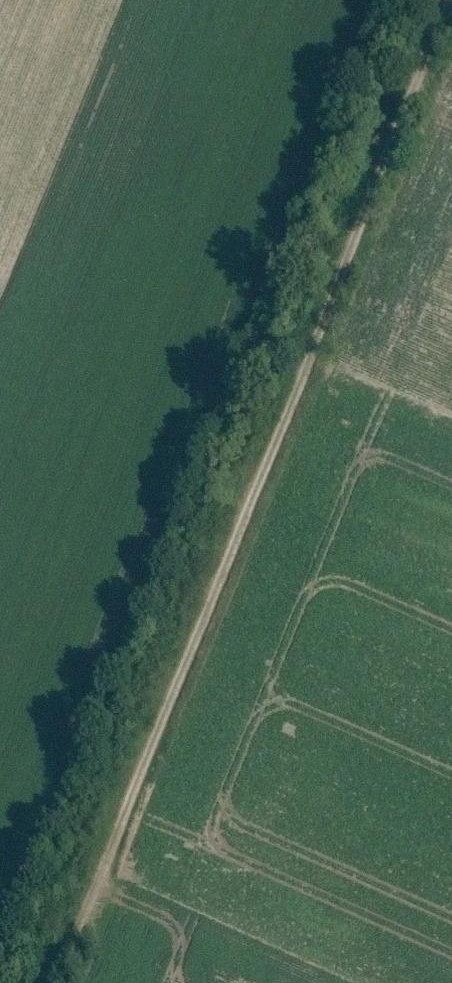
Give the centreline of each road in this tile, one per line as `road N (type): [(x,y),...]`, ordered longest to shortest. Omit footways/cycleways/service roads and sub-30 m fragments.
road 1 (track): [(448,0),(56,982)]

